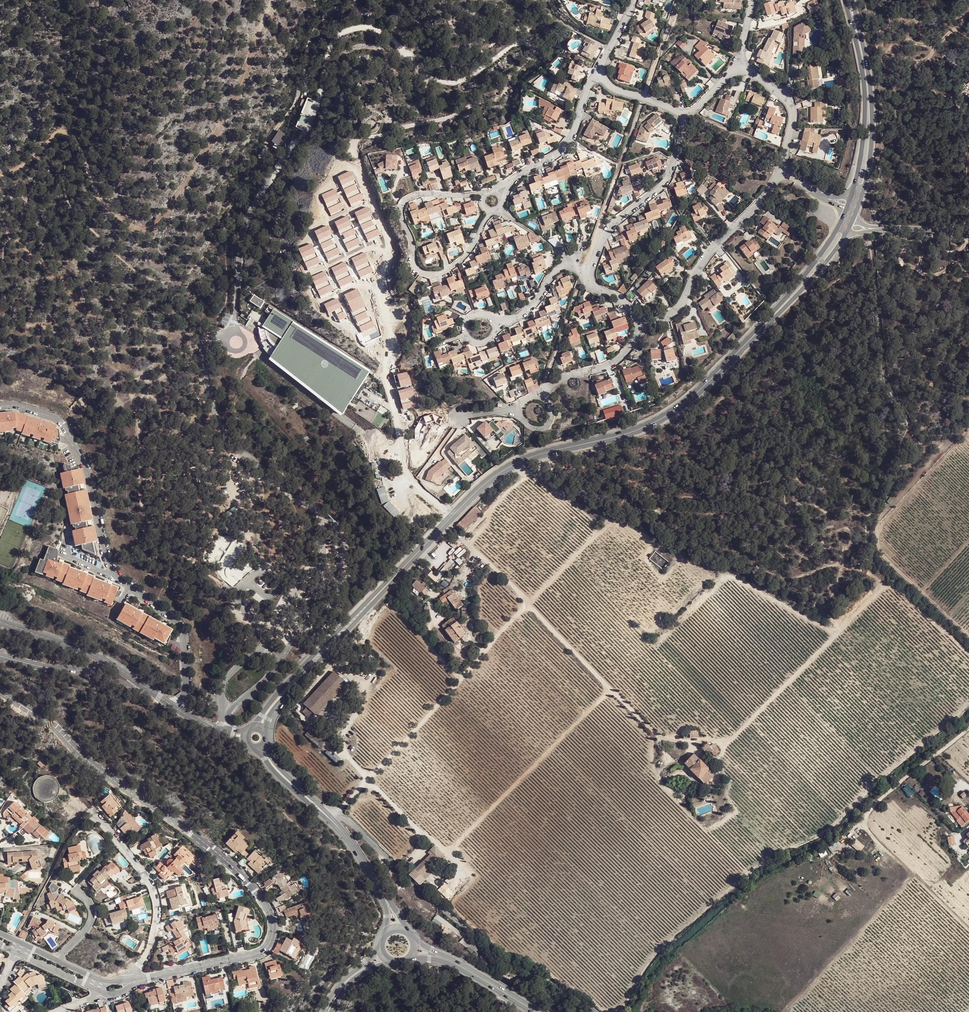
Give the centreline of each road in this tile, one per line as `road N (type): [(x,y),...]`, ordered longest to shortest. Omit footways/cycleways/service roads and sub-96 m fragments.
road 1 (track): [(625,500),(528,605),(669,740),(734,738),(885,586),(968,653)]
road 2 (residential): [(141,980),(262,952),(272,936),(270,914),(211,848),(0,690)]
road 3 (track): [(0,175),(65,130),(118,215),(135,225),(163,221),(245,82),(276,0)]
road 4 (track): [(336,810),(528,605),(446,525)]
road 5 (residential): [(0,406),(52,417),(66,429),(86,467),(114,574),(182,631),(186,688),(176,708)]
road 6 (track): [(263,154),(297,99),(308,46),(326,14),(349,5),(390,20),(407,40),(406,56)]
road 7 (residential): [(491,211),(454,264),(436,275),(412,268),(397,218),(403,199),(484,195)]
road 8 (secondary): [(557,449),(666,416),(767,322)]
road 9 (unclassified): [(321,520),(222,430),(204,355),(226,339)]
road 10 (track): [(447,854),(611,689)]
road 11 (track): [(659,642),(730,577),(837,635)]
road 12 (residential): [(640,324),(677,312),(705,258),(746,222),(782,170)]
road 13 (secondary): [(858,208),(872,119),(851,0)]
road 14 (secondary): [(394,578),(286,683),(253,728)]
road 15 (unclassified): [(233,330),(244,229),(298,143)]
road 16 (secondary): [(265,732),(278,704),(394,578)]
road 17 (secondary): [(845,0),(865,106),(850,198)]
road 18 (residential): [(86,810),(152,898),(151,930),(130,981)]
road 19 (residential): [(592,278),(605,233),(668,183),(686,119)]
road 20 (unclassified): [(248,344),(382,446),(400,447)]
road 21 (residential): [(391,338),(379,279),(387,237),(355,164)]
road 22 (residential): [(602,73),(589,82),(564,152),(509,184)]
road 23 (primary): [(542,1011),(414,939)]
road 24 (primary): [(410,956),(452,964),(531,1011)]
road 25 (residential): [(782,170),(795,127),(791,100),(742,65)]
road 26 (residential): [(544,397),(572,374),(610,367),(634,345),(640,324)]
road 27 (secondary): [(451,520),(508,470),(557,449)]
road 28 (secondary): [(557,449),(494,472),(449,514)]
road 29 (secondary): [(841,221),(767,322)]
road 30 (residential): [(495,326),(527,310),(563,267),(592,278)]
road 31 (secondary): [(767,322),(847,231)]

